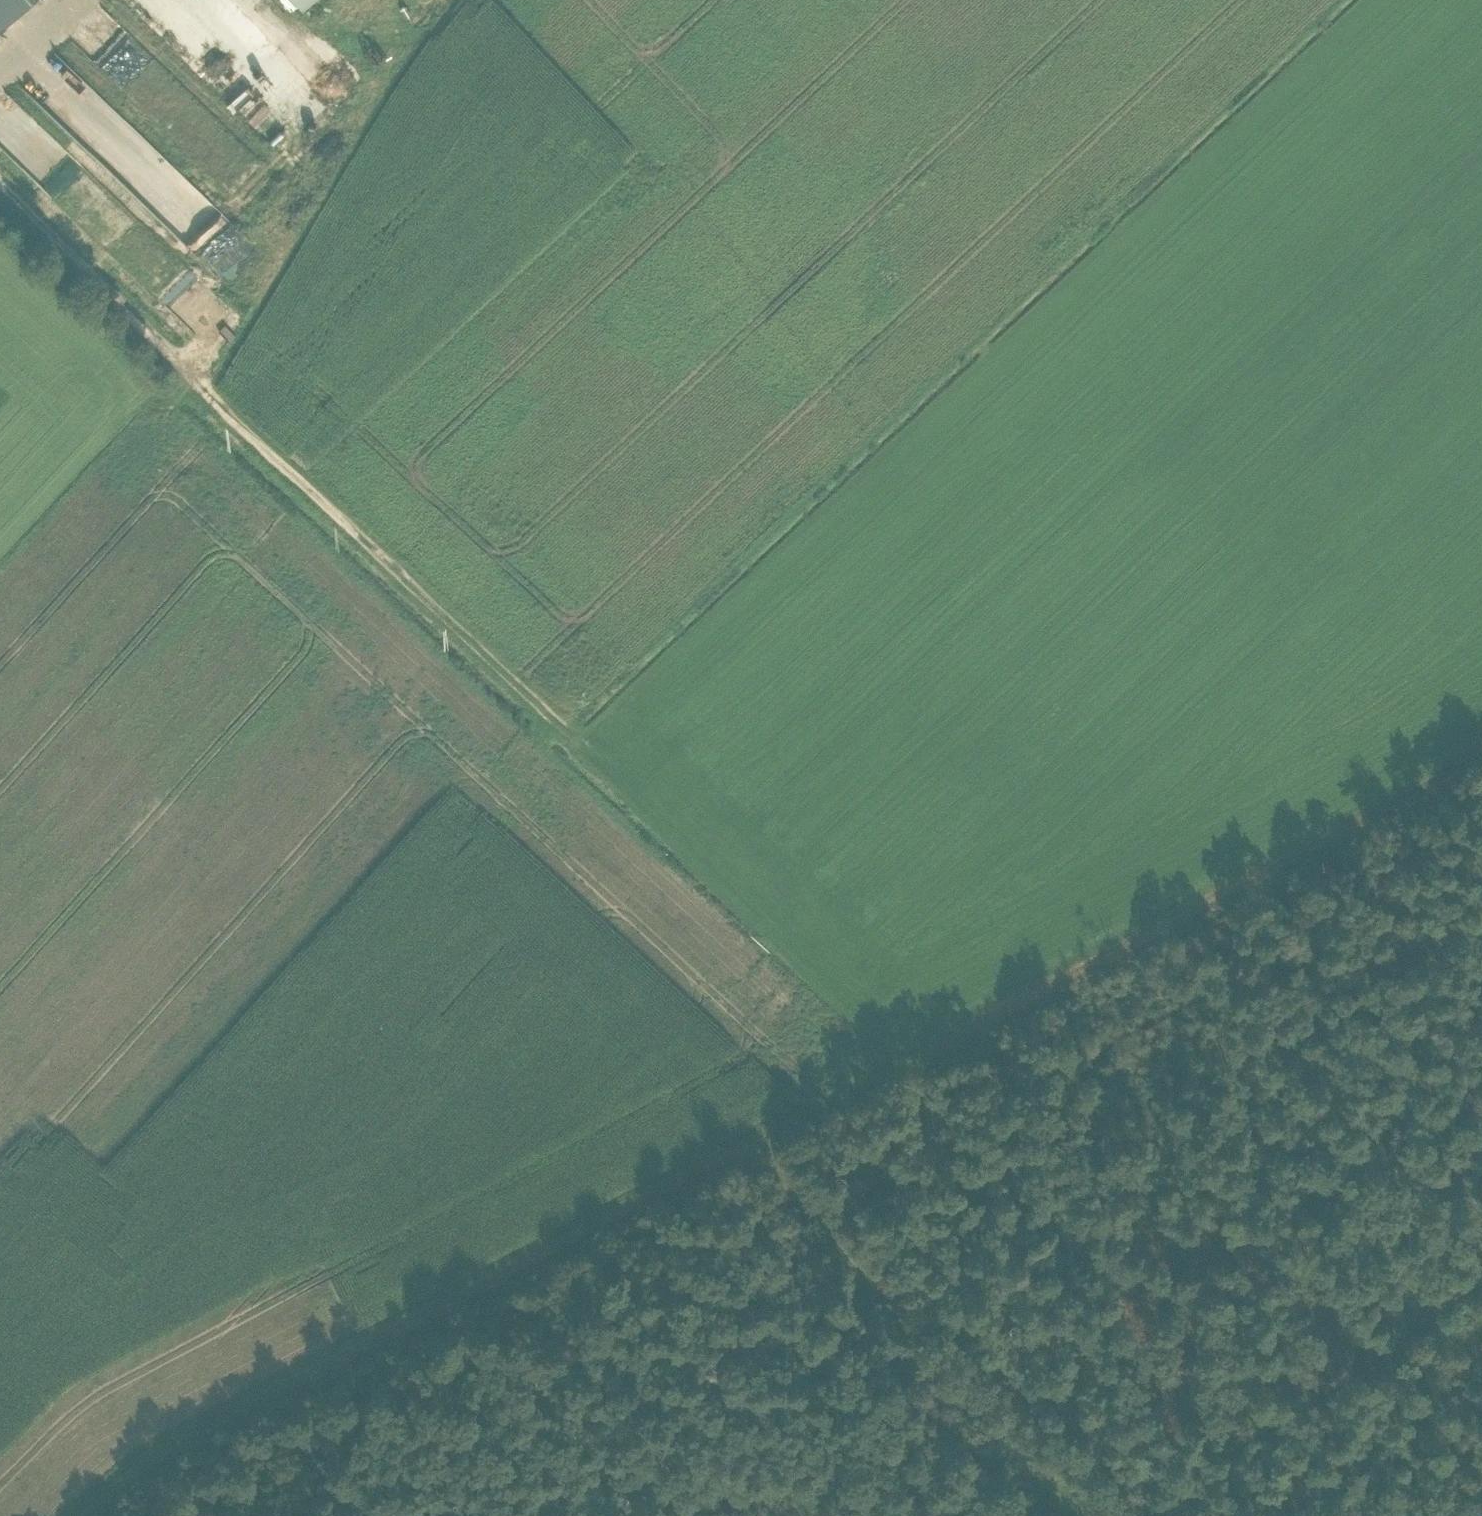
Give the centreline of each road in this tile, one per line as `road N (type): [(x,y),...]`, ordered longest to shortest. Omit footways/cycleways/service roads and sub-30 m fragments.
road 1 (track): [(90,1515),(167,1450),(1481,759)]
road 2 (track): [(1481,1281),(1415,1317),(1149,1515)]
road 3 (track): [(1067,1515),(1007,1453),(941,1515)]

